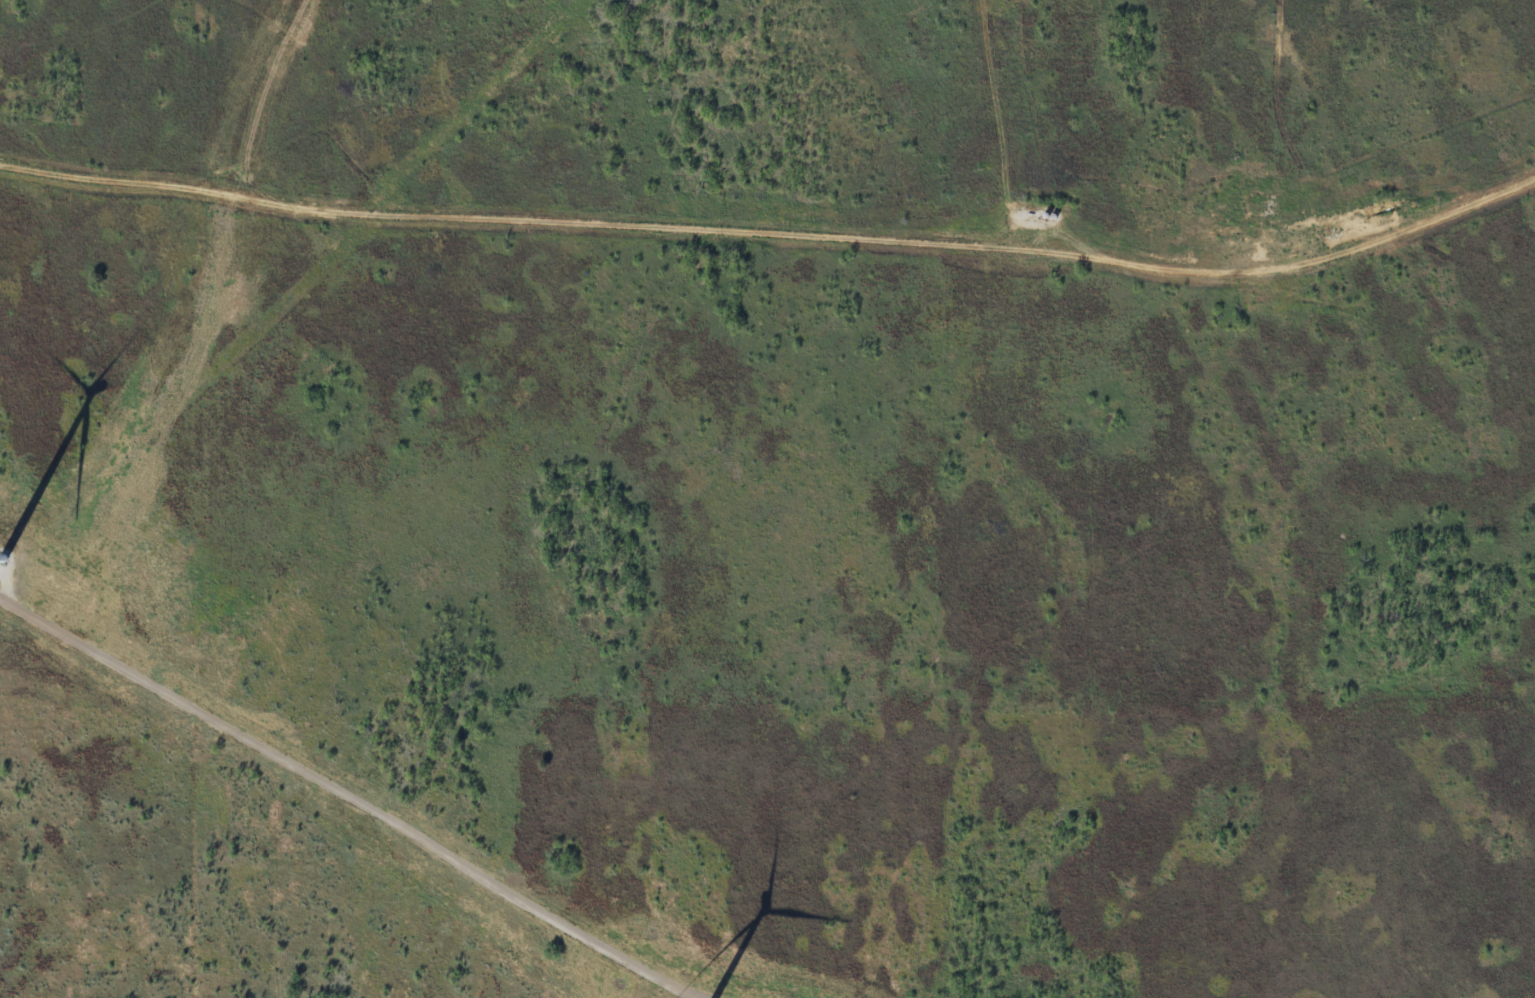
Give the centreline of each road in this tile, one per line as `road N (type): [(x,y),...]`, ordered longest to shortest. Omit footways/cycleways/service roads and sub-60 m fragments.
road 1 (residential): [(1534,177),(1263,283),(905,234),(455,221),(0,163)]
road 2 (residential): [(0,599),(168,684),(614,960),(730,997)]

